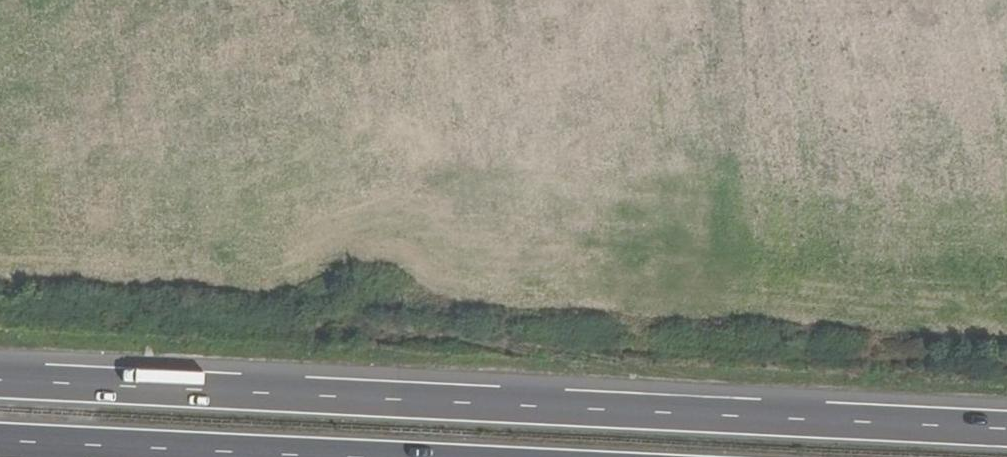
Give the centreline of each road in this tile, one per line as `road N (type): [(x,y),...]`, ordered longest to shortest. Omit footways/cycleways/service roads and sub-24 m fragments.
road 1 (trunk): [(1006,429),(0,382)]
road 2 (trunk): [(0,446),(244,456)]

